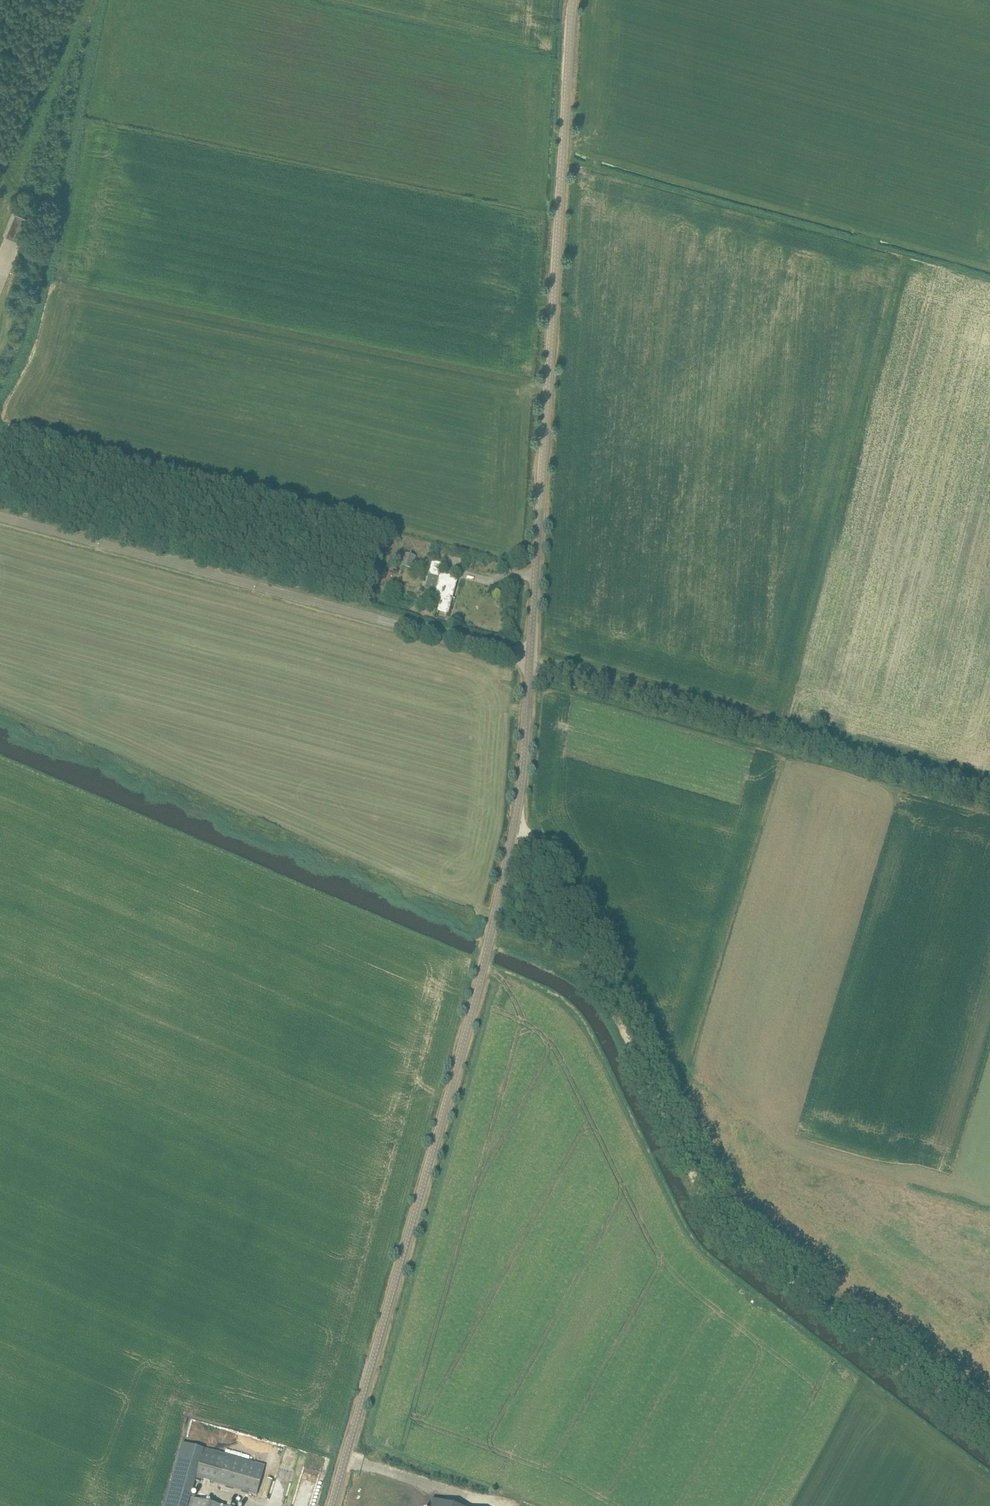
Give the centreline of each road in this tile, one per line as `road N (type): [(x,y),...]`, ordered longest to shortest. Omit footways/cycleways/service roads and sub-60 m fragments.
road 1 (tertiary): [(331,1505),(510,852),(531,658)]
road 2 (track): [(516,812),(720,1223),(989,1430)]
road 3 (tertiary): [(531,658),(572,0)]
road 4 (unclassified): [(531,658),(0,514)]
road 5 (track): [(531,658),(989,787)]

